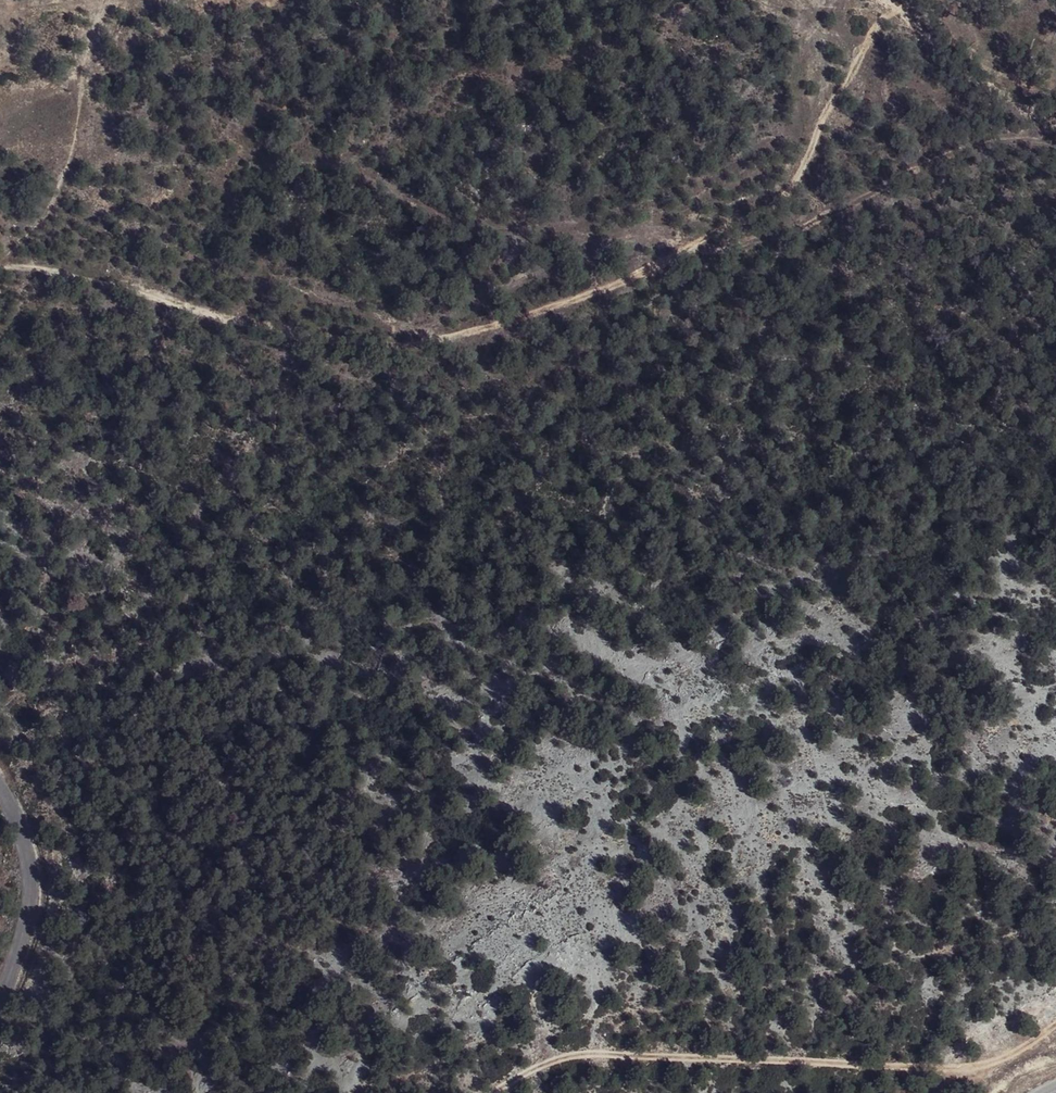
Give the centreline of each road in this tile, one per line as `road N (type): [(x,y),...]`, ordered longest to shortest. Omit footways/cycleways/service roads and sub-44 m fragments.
road 1 (track): [(492,1092),(538,1065),(595,1052),(961,1070),(991,1064),(1055,1024)]
road 2 (residential): [(0,781),(33,877),(29,946),(0,1015)]

